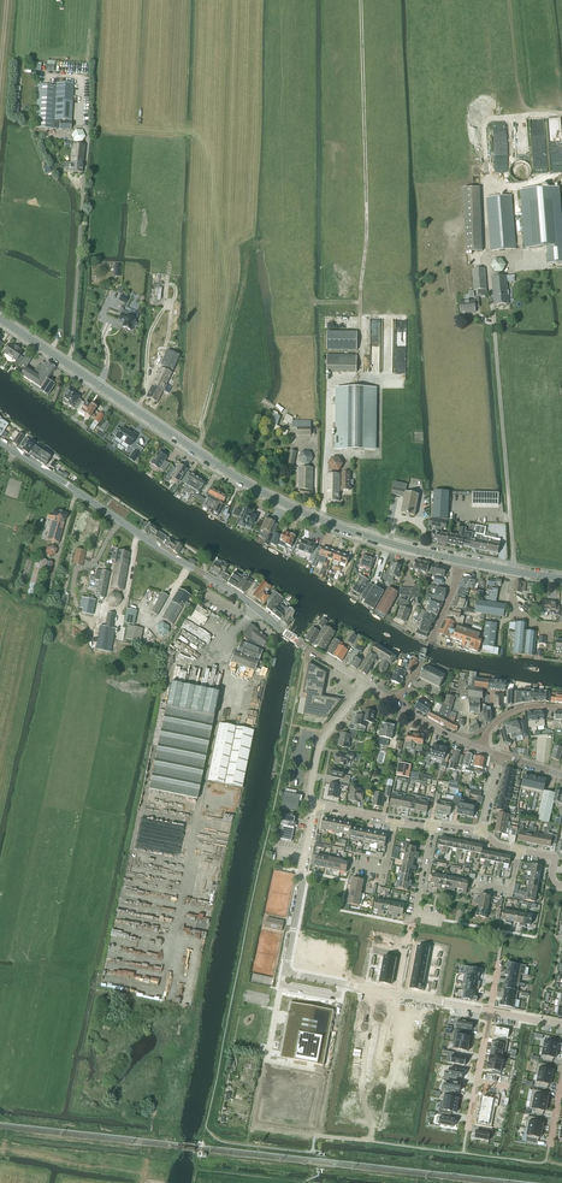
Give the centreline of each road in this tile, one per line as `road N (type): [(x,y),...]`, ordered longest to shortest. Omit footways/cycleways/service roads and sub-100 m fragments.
road 1 (track): [(323,521),(336,382),(359,376),(370,250),(361,0)]
road 2 (secondary): [(459,560),(349,531),(268,496),(0,319)]
road 3 (tertiary): [(366,684),(0,443)]
road 4 (residential): [(285,972),(314,806)]
road 5 (tertiary): [(397,705),(454,588),(459,560)]
road 6 (residential): [(372,1142),(396,994)]
road 7 (residential): [(314,806),(321,741),(366,684)]

